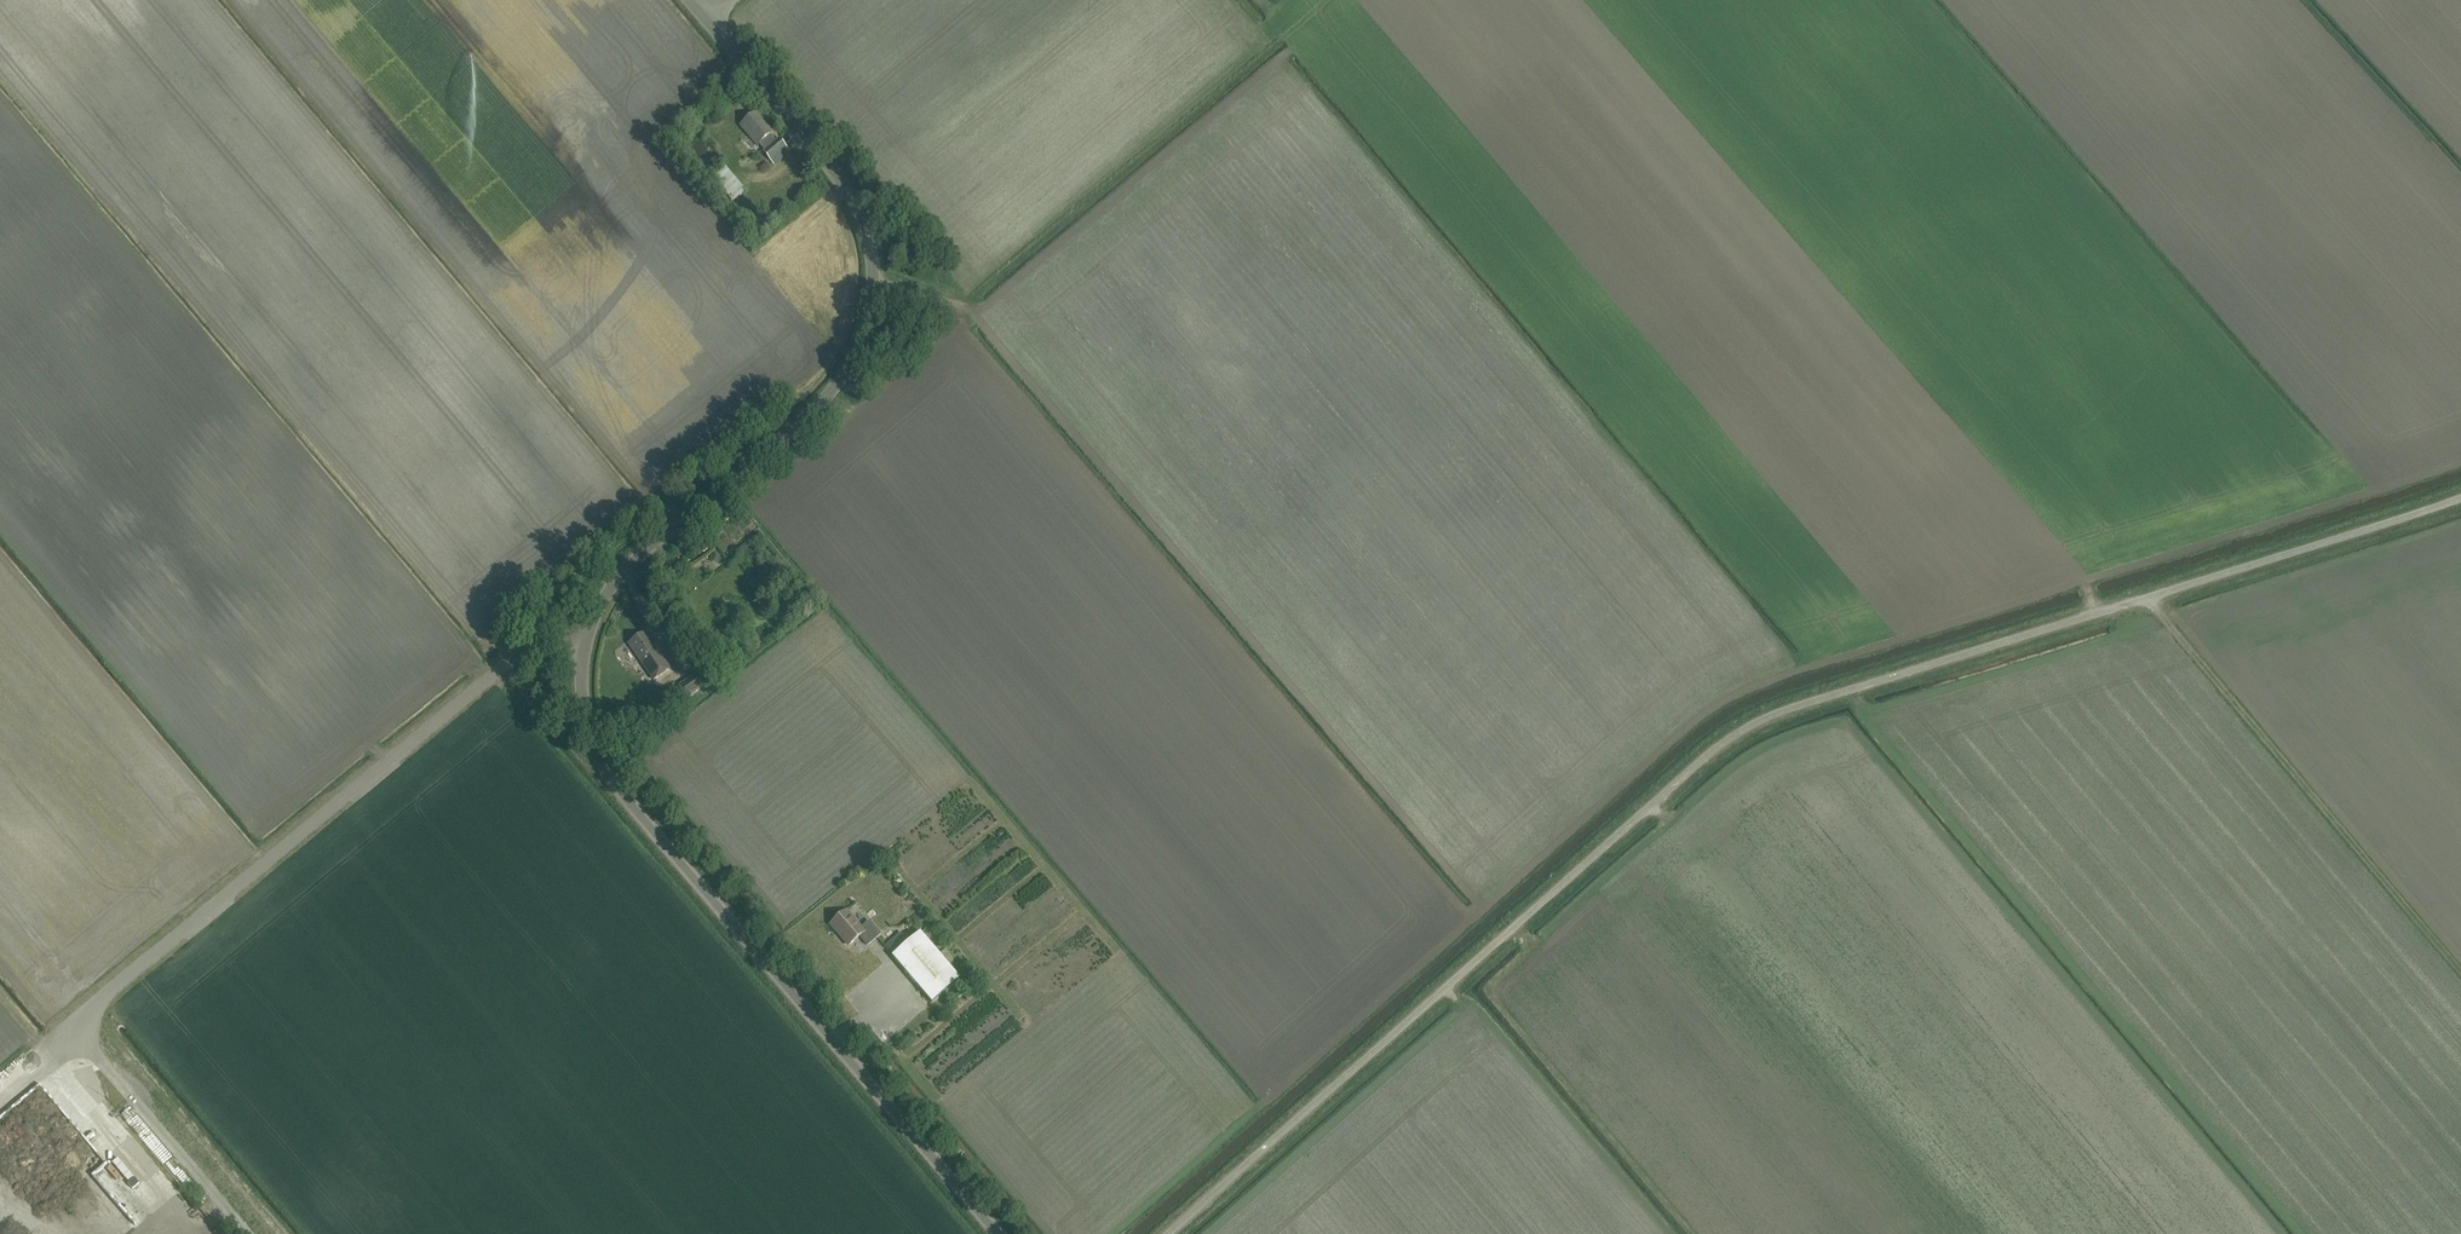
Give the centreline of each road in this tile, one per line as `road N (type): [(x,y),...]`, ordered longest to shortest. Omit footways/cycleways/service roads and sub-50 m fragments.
road 1 (unclassified): [(996,1233),(615,785),(583,715),(583,650),(597,606),(638,557),(828,397),(862,340),(871,293),(867,236),(844,184),(690,0)]
road 2 (unclassified): [(1168,1233),(1750,726),(2460,497)]
road 3 (track): [(2460,971),(2145,599)]

